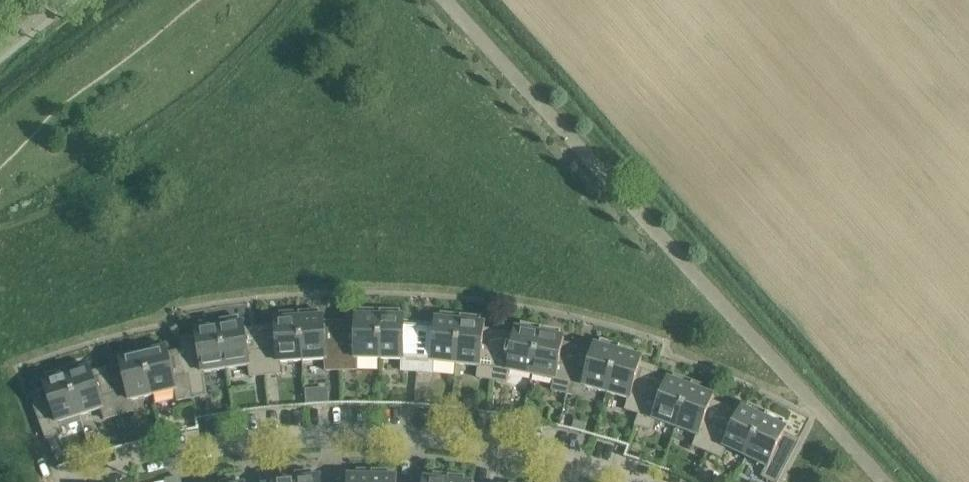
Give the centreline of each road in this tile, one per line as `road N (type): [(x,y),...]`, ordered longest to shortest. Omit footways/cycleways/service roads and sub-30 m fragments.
road 1 (residential): [(637,481),(456,440),(333,435),(169,457),(84,481)]

